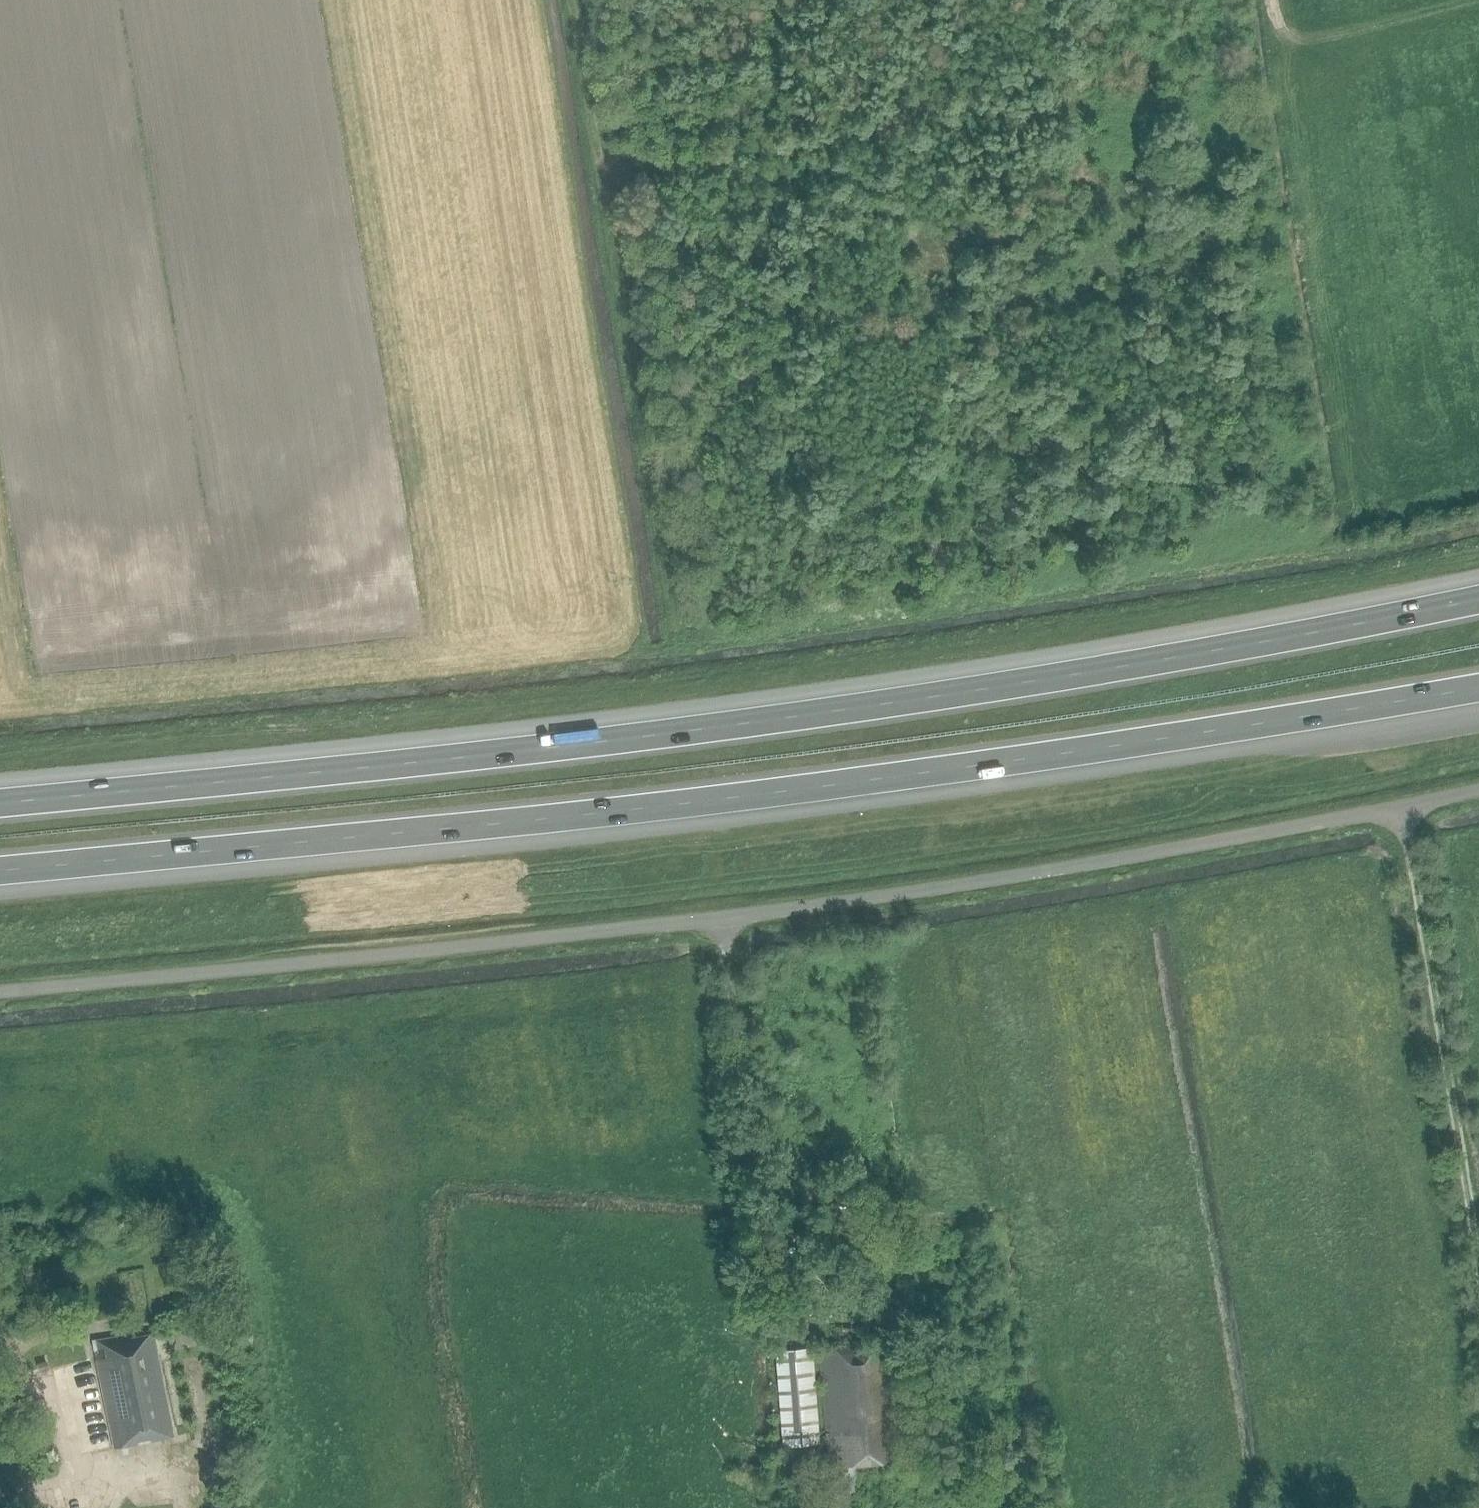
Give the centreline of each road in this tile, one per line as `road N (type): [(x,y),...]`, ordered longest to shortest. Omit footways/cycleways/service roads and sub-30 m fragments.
road 1 (unclassified): [(0,992),(725,921),(1177,848),(1478,789)]
road 2 (motorway): [(1478,600),(939,696),(409,764),(0,804)]
road 3 (motorway): [(0,872),(643,809),(1478,689)]
road 4 (track): [(573,0),(676,630)]
road 5 (track): [(725,921),(784,1326)]
road 6 (track): [(76,1495),(47,1398),(0,1337)]
road 7 (track): [(76,1495),(206,1476),(212,1507)]

